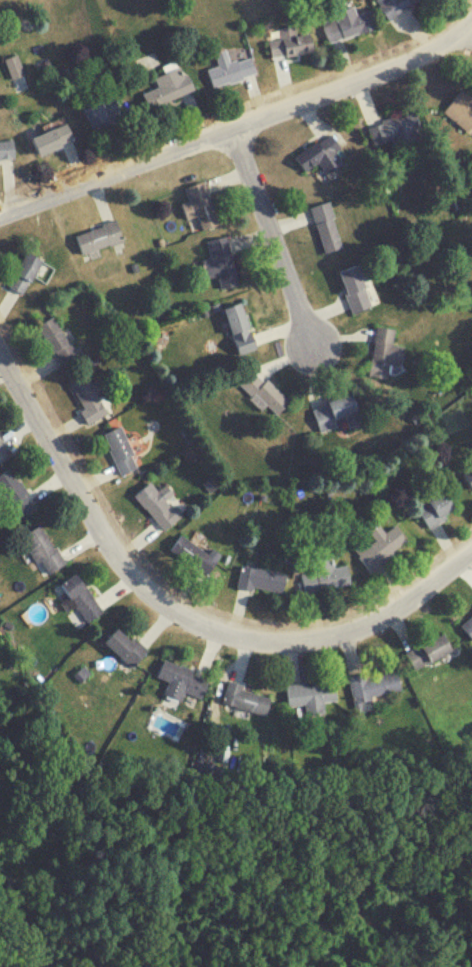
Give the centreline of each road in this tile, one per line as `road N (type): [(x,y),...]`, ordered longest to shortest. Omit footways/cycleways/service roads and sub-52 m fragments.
road 1 (residential): [(0,355),(104,536),(147,590),(204,623),(264,640),(359,629),(471,551)]
road 2 (residential): [(471,14),(393,69),(0,215)]
road 3 (residential): [(229,130),(316,341)]

